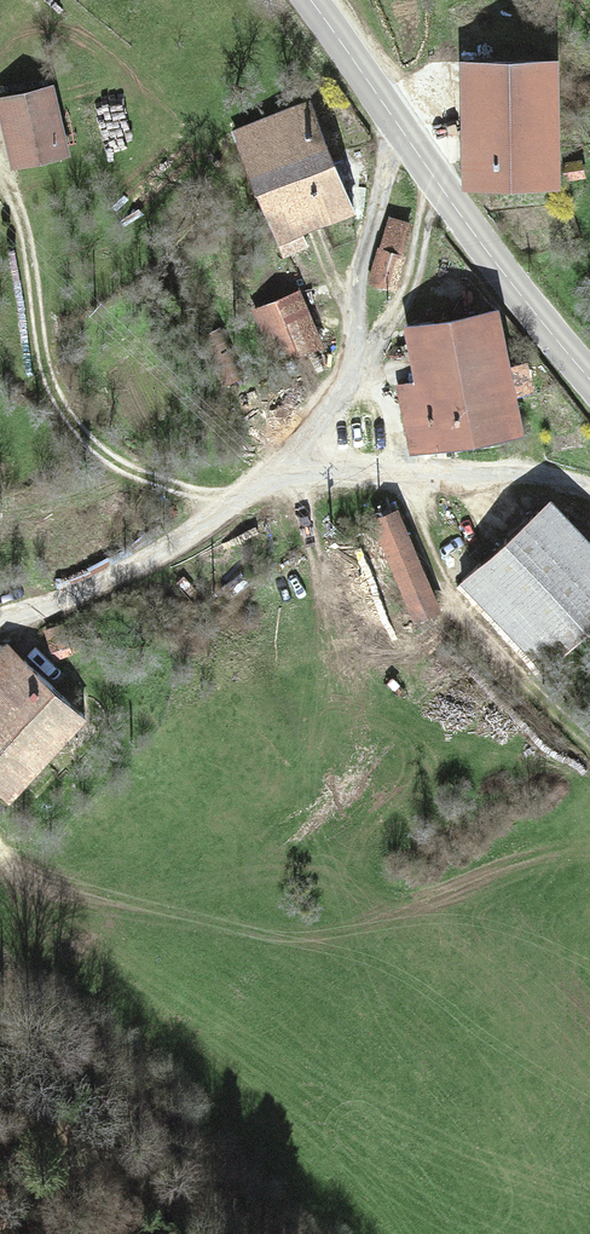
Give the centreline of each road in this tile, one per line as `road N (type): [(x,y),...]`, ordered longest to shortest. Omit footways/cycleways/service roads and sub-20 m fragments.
road 1 (secondary): [(308,0),(489,253),(589,378)]

